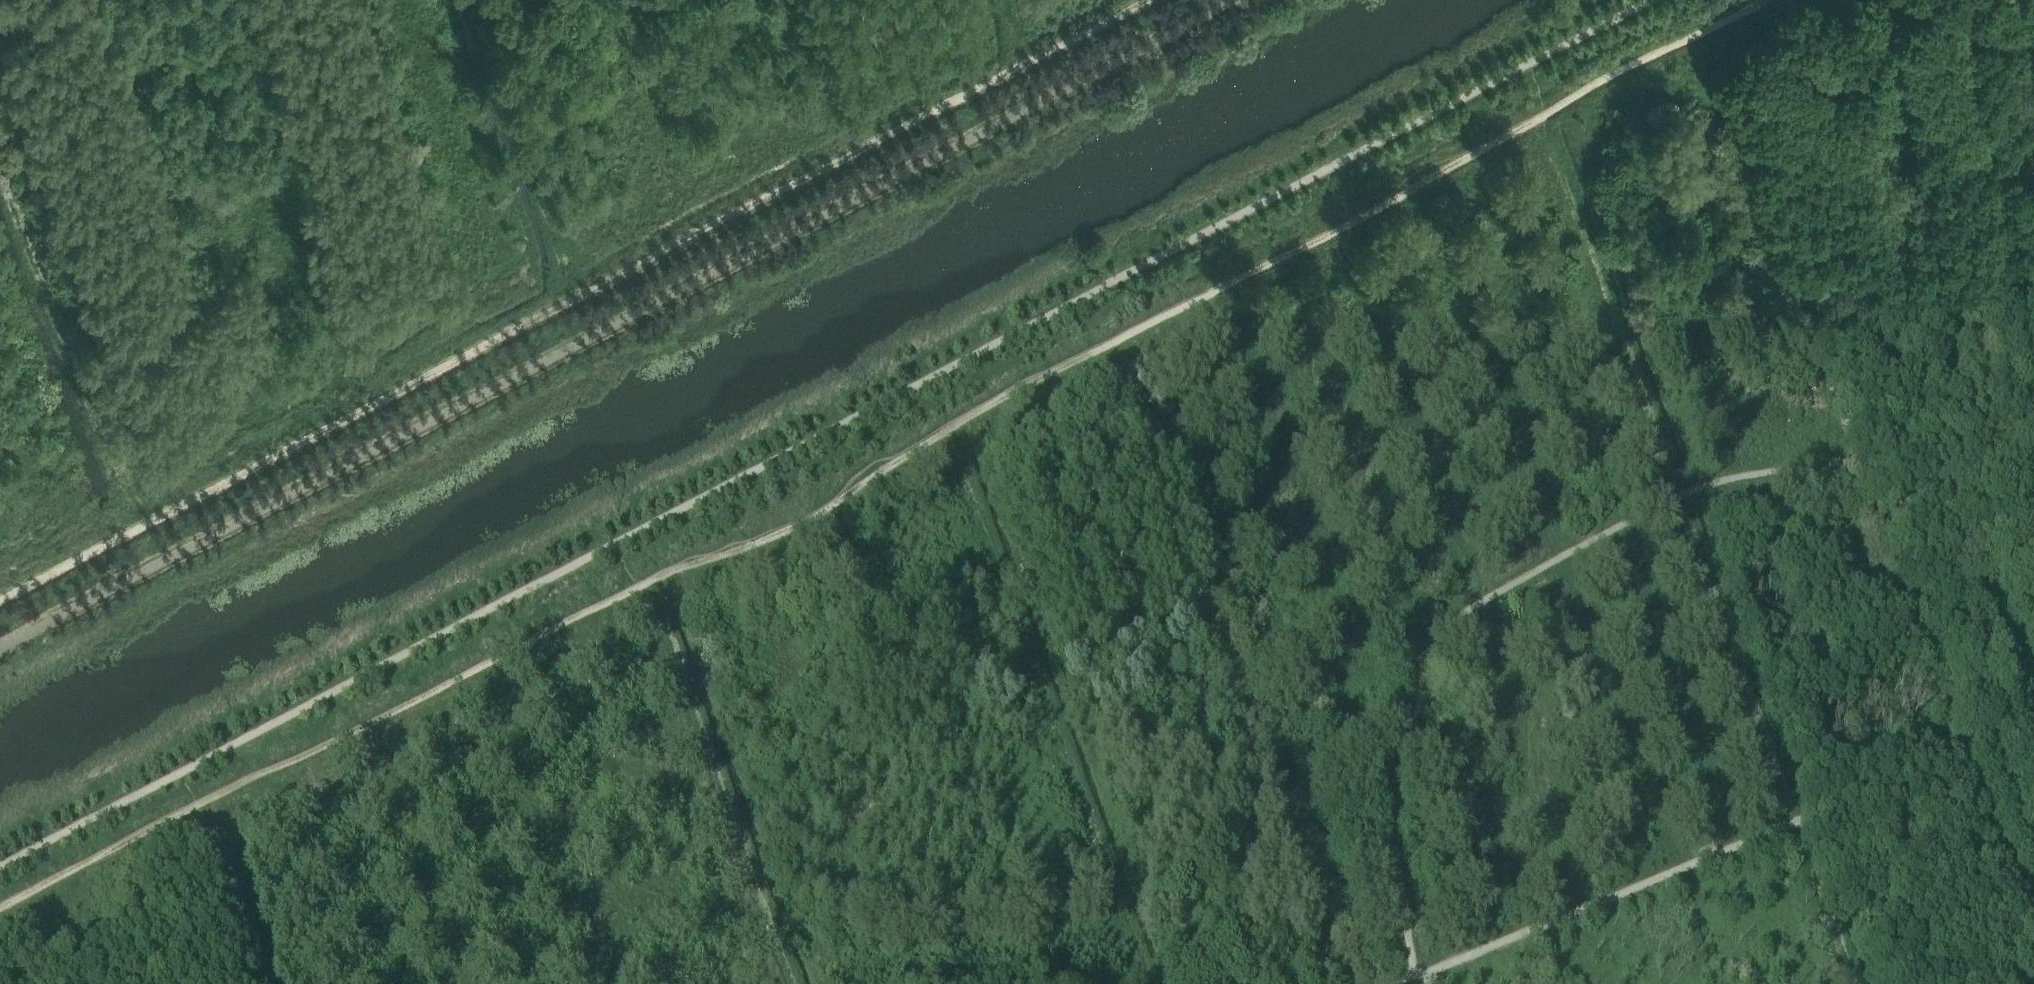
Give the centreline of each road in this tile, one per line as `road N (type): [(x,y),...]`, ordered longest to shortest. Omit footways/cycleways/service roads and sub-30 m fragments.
road 1 (track): [(1441,983),(1431,913),(1485,859),(1525,778),(1541,704),(1513,99),(1711,0)]

